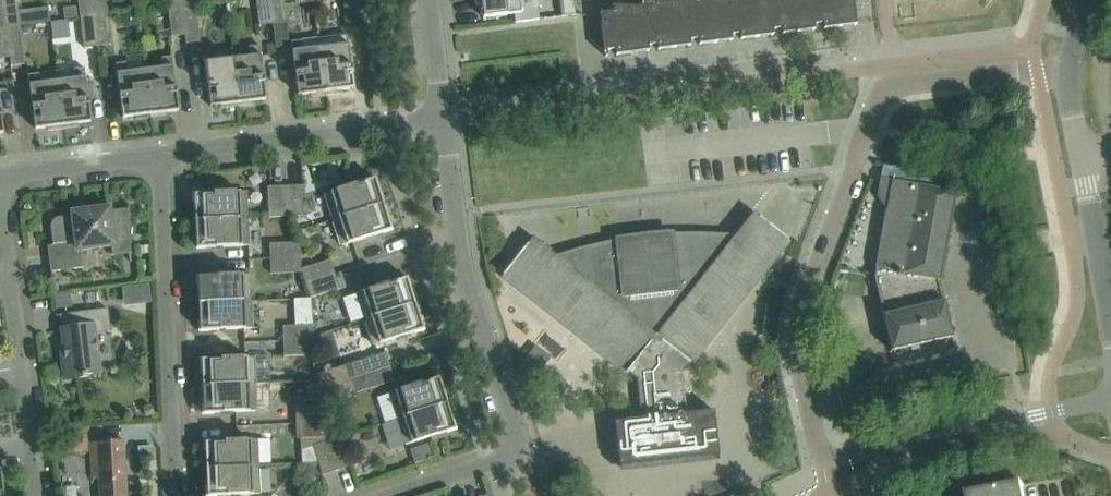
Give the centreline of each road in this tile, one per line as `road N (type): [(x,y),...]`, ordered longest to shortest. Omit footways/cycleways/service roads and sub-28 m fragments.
road 1 (unclassified): [(1110,400),(833,458),(817,439),(802,358),(805,302),(860,148),(889,92),(1018,72),(1066,74)]
road 2 (residential): [(379,495),(522,444),(460,241),(443,123)]
road 3 (residential): [(179,495),(162,159)]
road 4 (residential): [(40,495),(1,179)]
road 5 (residential): [(162,159),(443,123)]
road 6 (residential): [(1,179),(162,159)]
road 7 (tertiary): [(1110,314),(1081,161)]
road 8 (residential): [(443,123),(428,0)]

